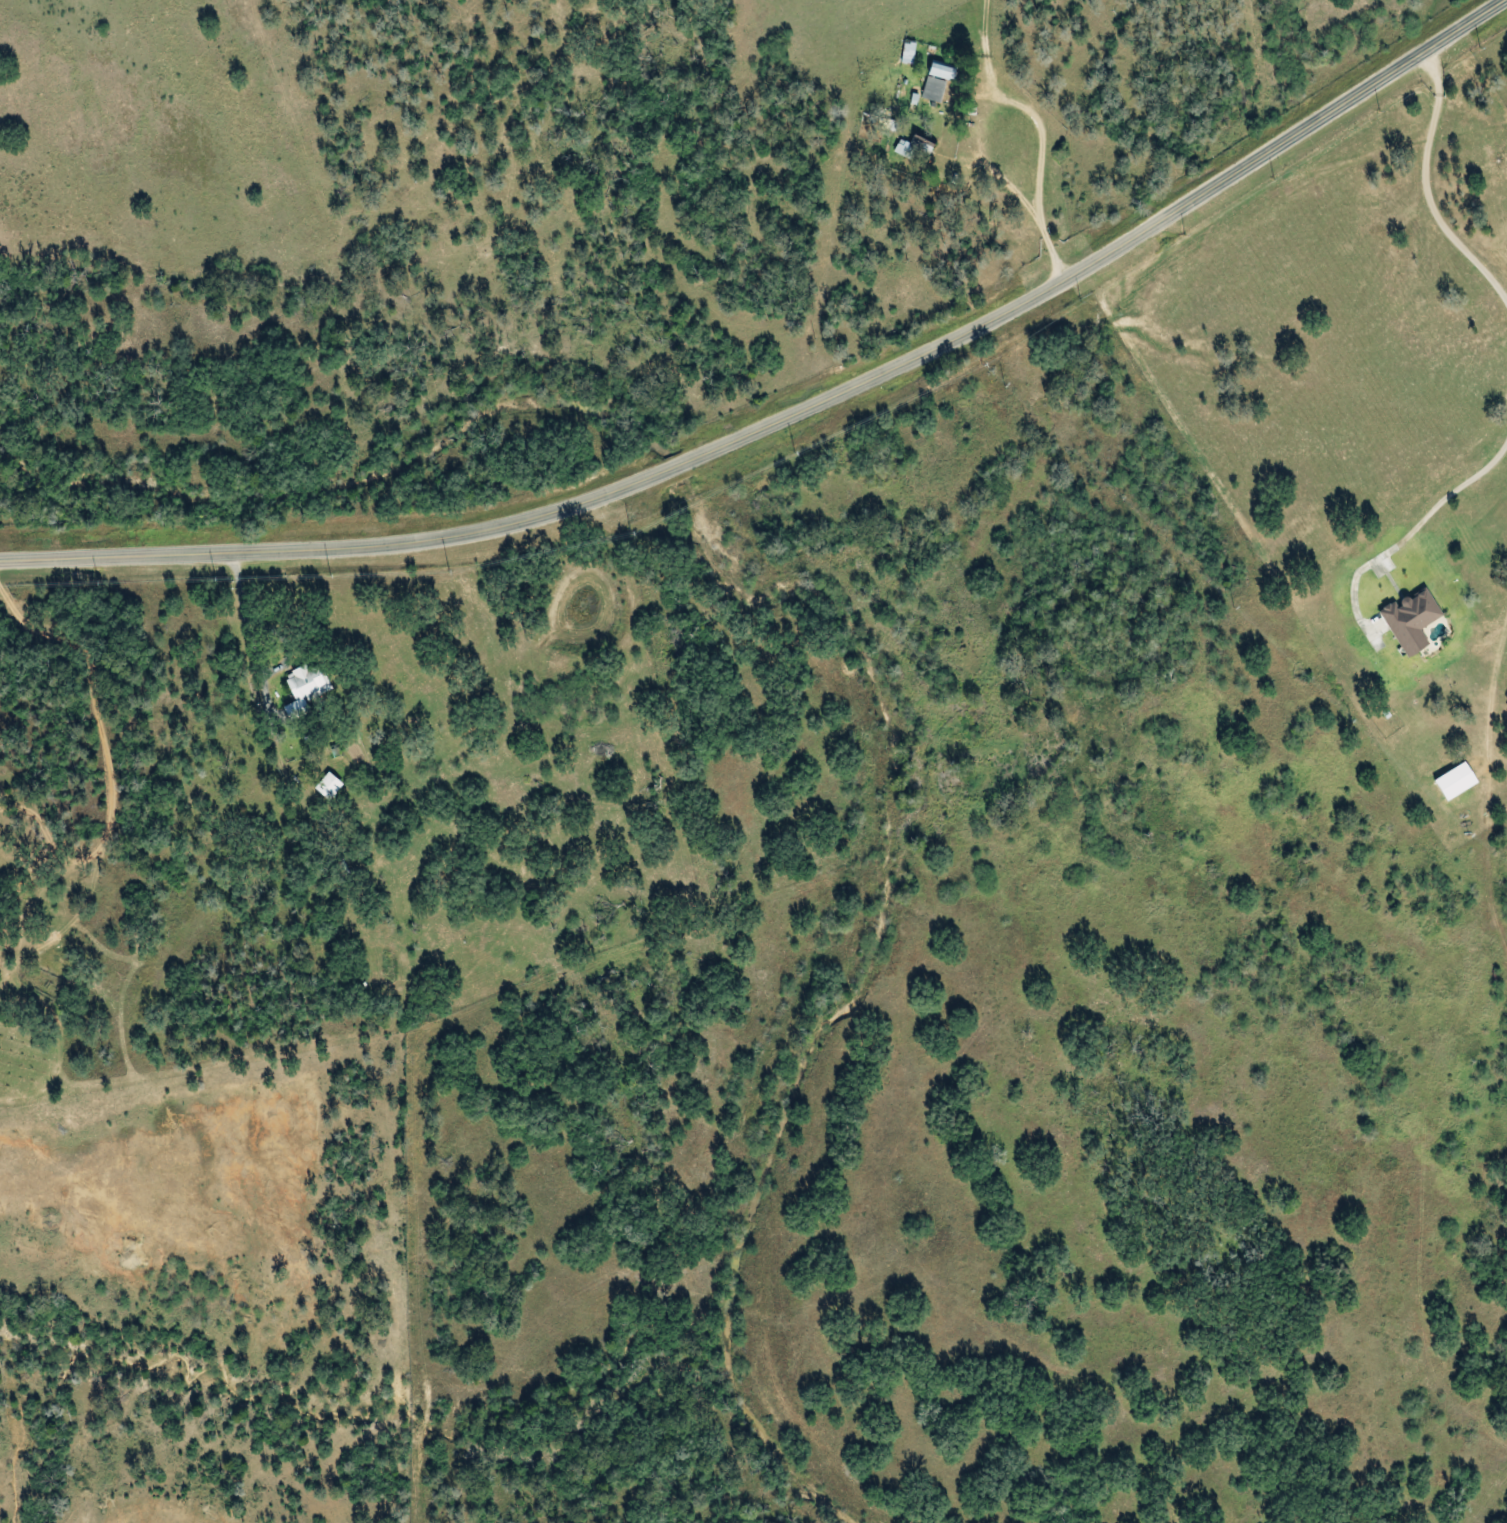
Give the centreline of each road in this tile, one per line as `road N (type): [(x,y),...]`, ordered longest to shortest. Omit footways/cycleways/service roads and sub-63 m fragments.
road 1 (secondary): [(0,564),(385,548),(515,526),(609,495),(909,363),(1066,280),(1506,0)]
road 2 (residential): [(394,993),(320,840),(302,705),(348,642),(385,548)]
road 3 (residential): [(1066,280),(1061,98),(1046,0)]
road 4 (residential): [(136,698),(112,561)]

